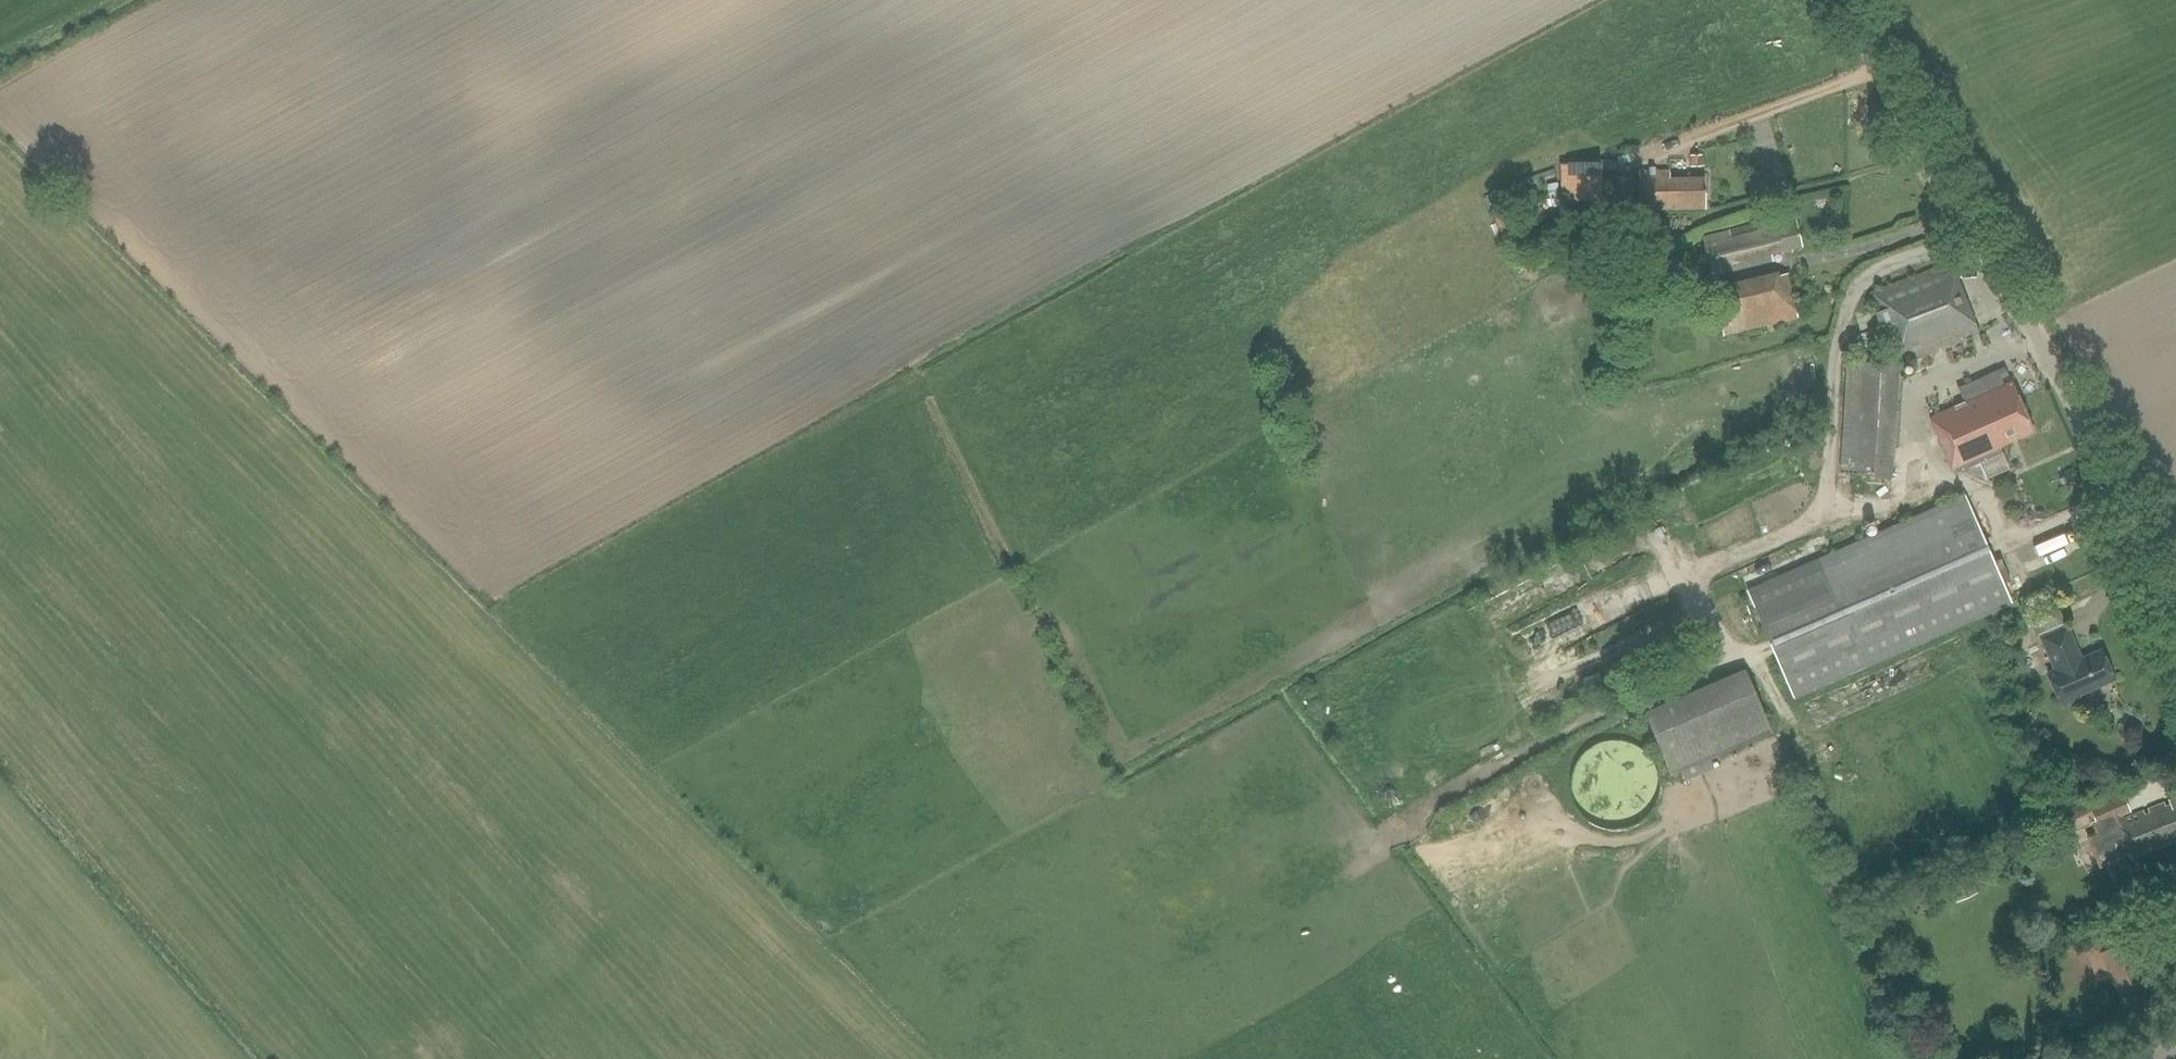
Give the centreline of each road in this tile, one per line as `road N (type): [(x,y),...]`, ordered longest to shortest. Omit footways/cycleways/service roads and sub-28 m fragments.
road 1 (unclassified): [(2175,634),(2050,356),(1881,74),(1854,0)]

